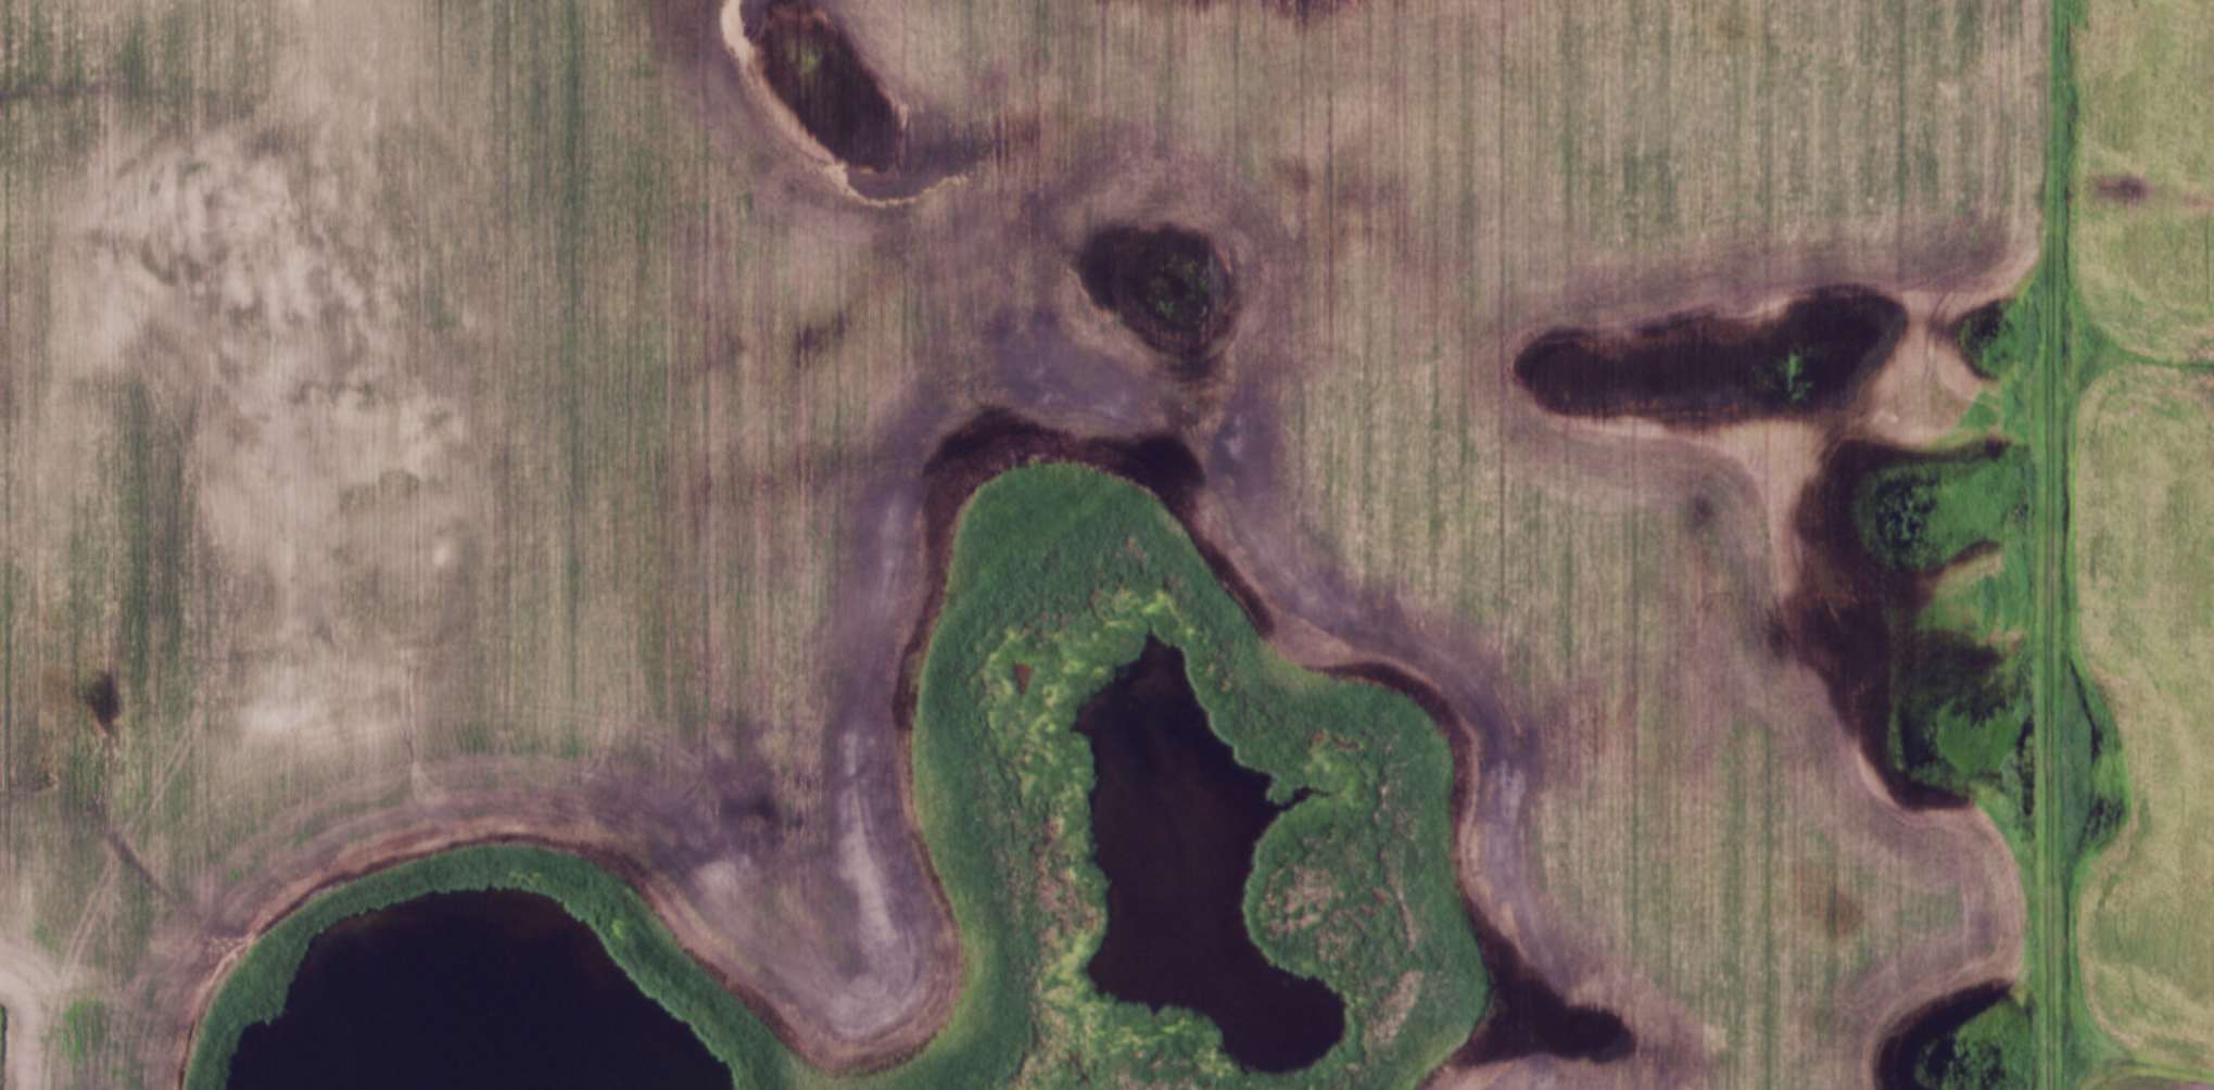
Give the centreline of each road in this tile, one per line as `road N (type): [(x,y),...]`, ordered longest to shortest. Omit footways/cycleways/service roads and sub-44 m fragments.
road 1 (track): [(2062,1089),(2052,0)]

